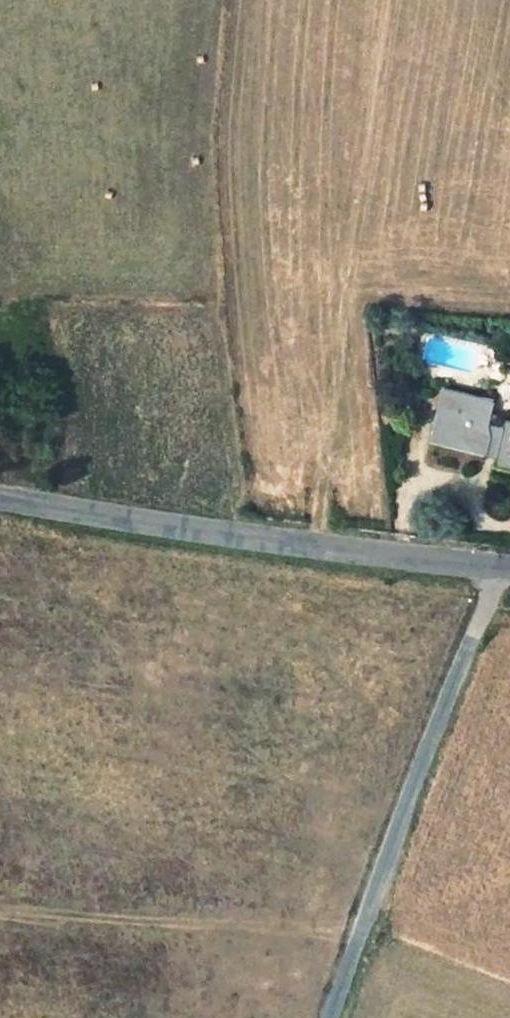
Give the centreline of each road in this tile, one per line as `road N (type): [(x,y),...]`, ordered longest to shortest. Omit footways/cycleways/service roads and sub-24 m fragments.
road 1 (unclassified): [(0,499),(509,575)]

